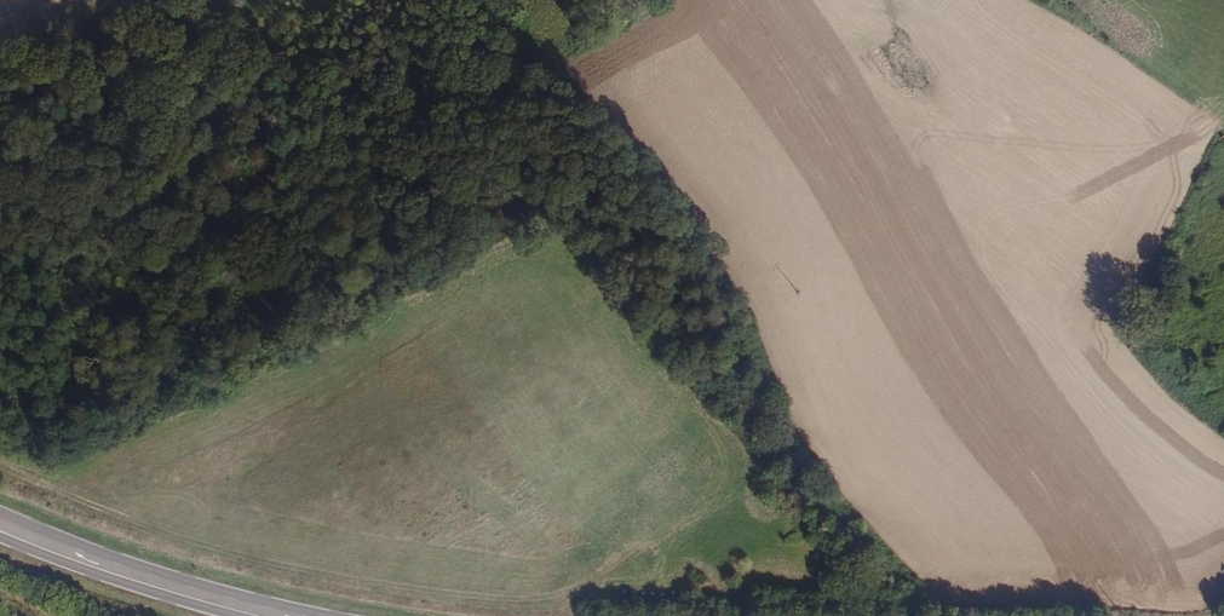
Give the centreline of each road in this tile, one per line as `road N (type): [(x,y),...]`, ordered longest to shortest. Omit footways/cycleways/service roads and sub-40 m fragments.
road 1 (primary): [(282,615),(0,525)]

